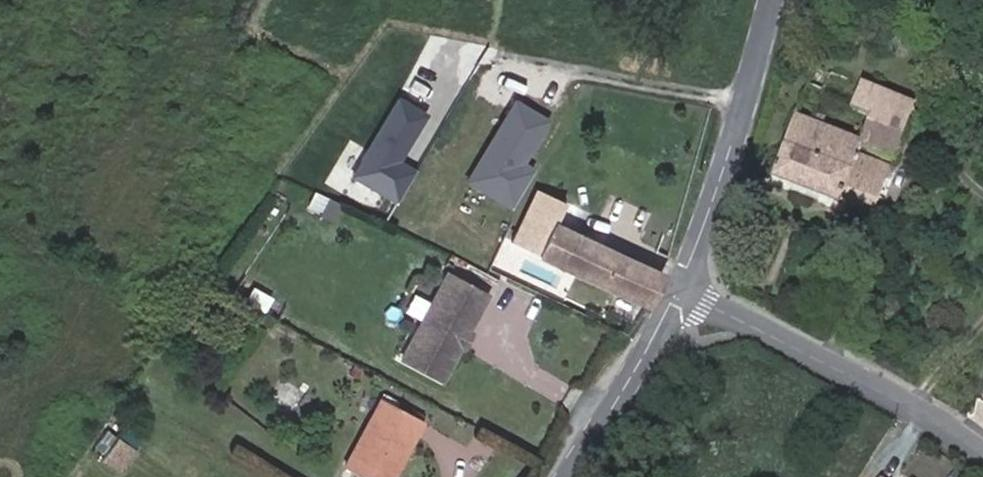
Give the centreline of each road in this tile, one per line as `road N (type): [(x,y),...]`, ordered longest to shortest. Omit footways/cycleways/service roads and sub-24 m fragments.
road 1 (residential): [(678,288),(702,308),(923,413),(982,456)]
road 2 (residential): [(770,0),(723,167),(678,288)]
road 3 (residential): [(678,288),(566,476)]

